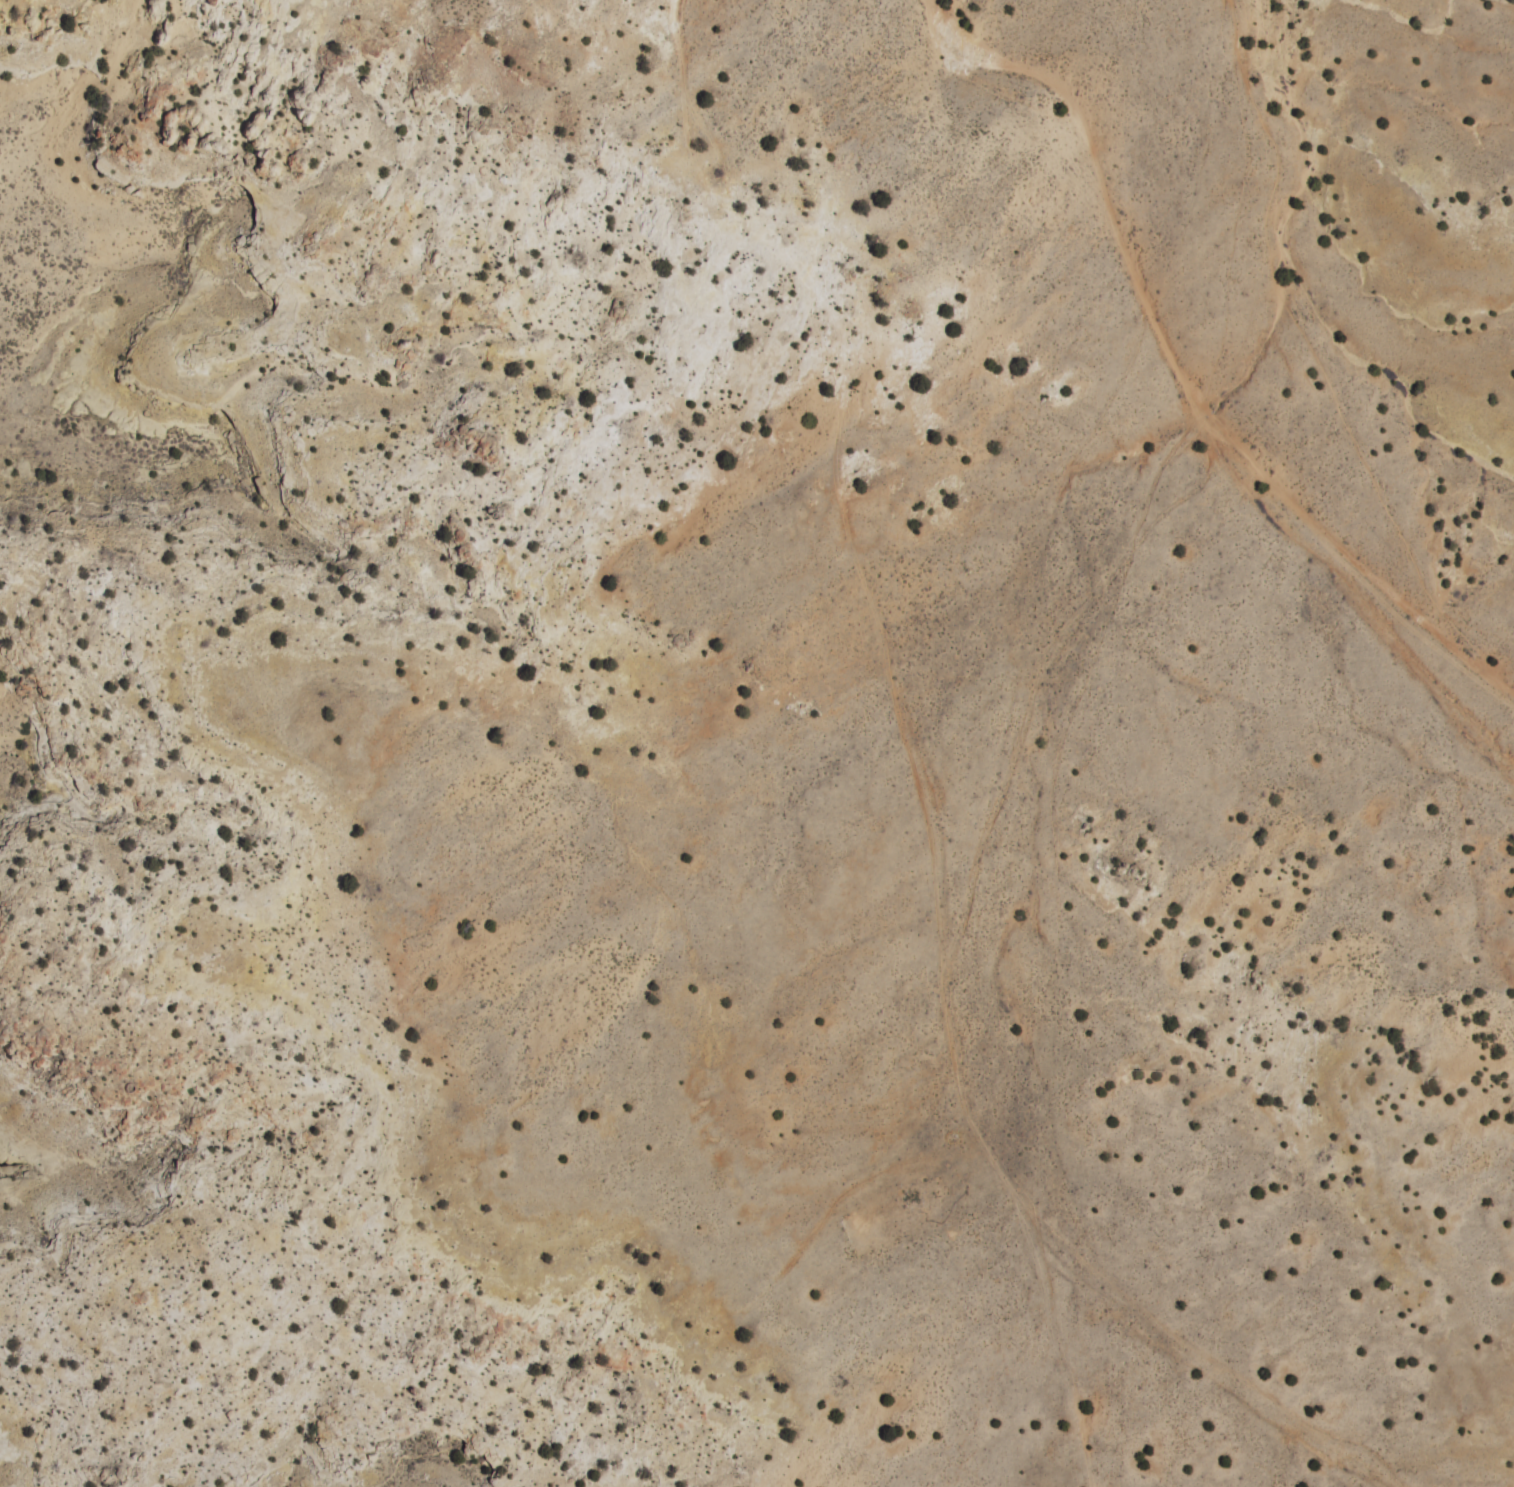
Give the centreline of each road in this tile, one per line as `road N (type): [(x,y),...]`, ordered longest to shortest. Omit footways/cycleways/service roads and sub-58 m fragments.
road 1 (track): [(1513,741),(1379,592),(1280,524),(1222,466),(1185,329),(1159,298),(1138,198),(1128,51),(1112,0)]
road 2 (track): [(1006,91),(1131,92)]

